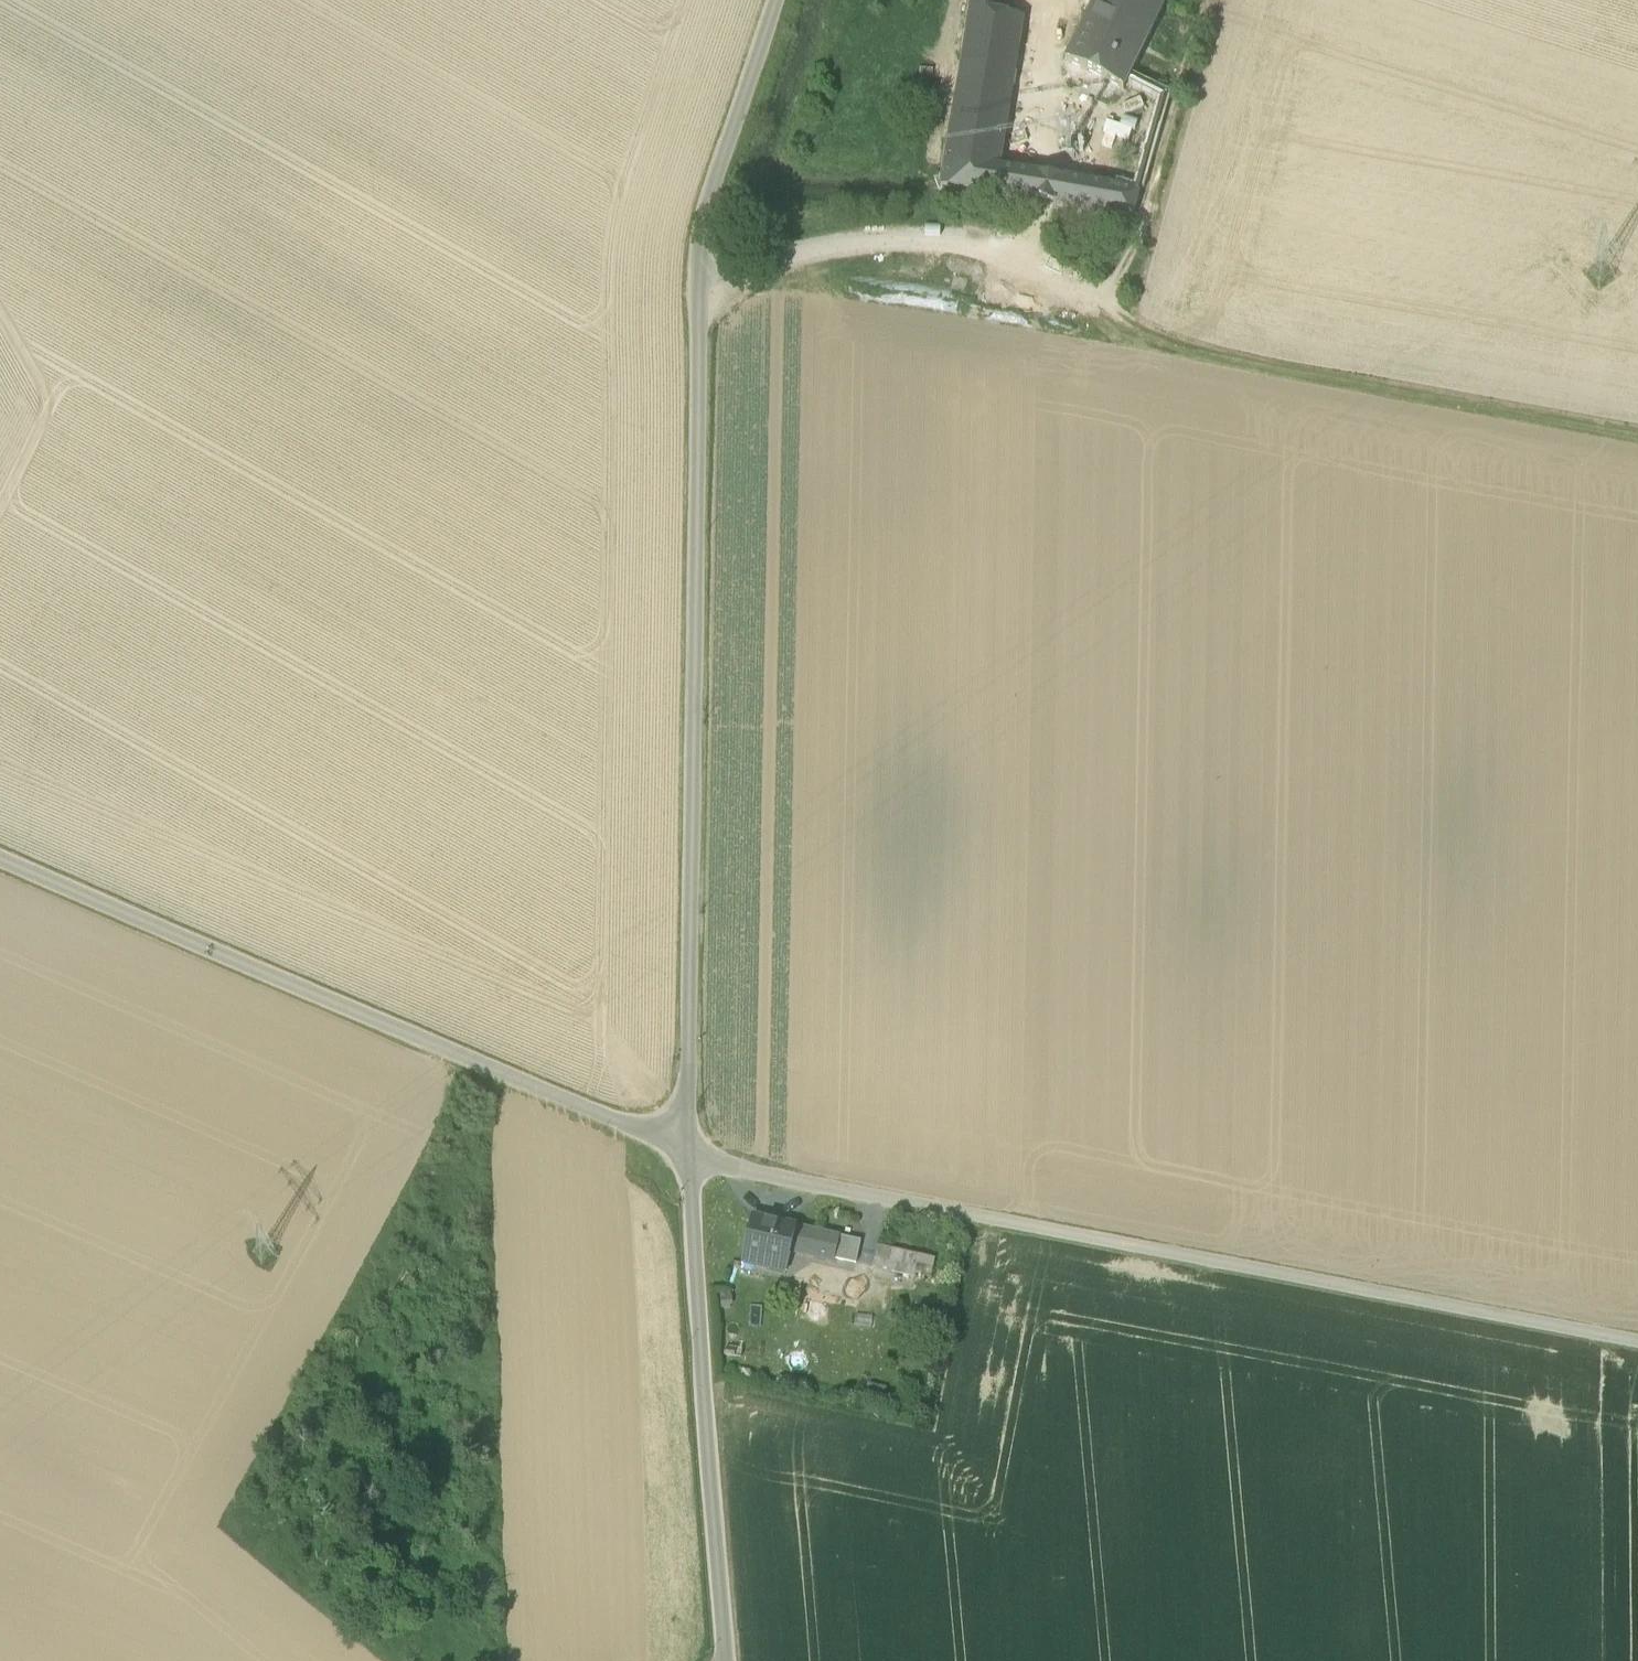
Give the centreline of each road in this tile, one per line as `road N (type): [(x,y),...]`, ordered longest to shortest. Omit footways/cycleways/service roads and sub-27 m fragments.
road 1 (unclassified): [(773,0),(705,214),(688,1150)]
road 2 (unclassified): [(688,1150),(883,1201),(1637,1344)]
road 3 (unclassified): [(0,863),(688,1150)]
road 4 (track): [(1066,265),(1137,331),(1251,362),(1637,433)]
road 5 (unclassified): [(688,1150),(726,1660)]

